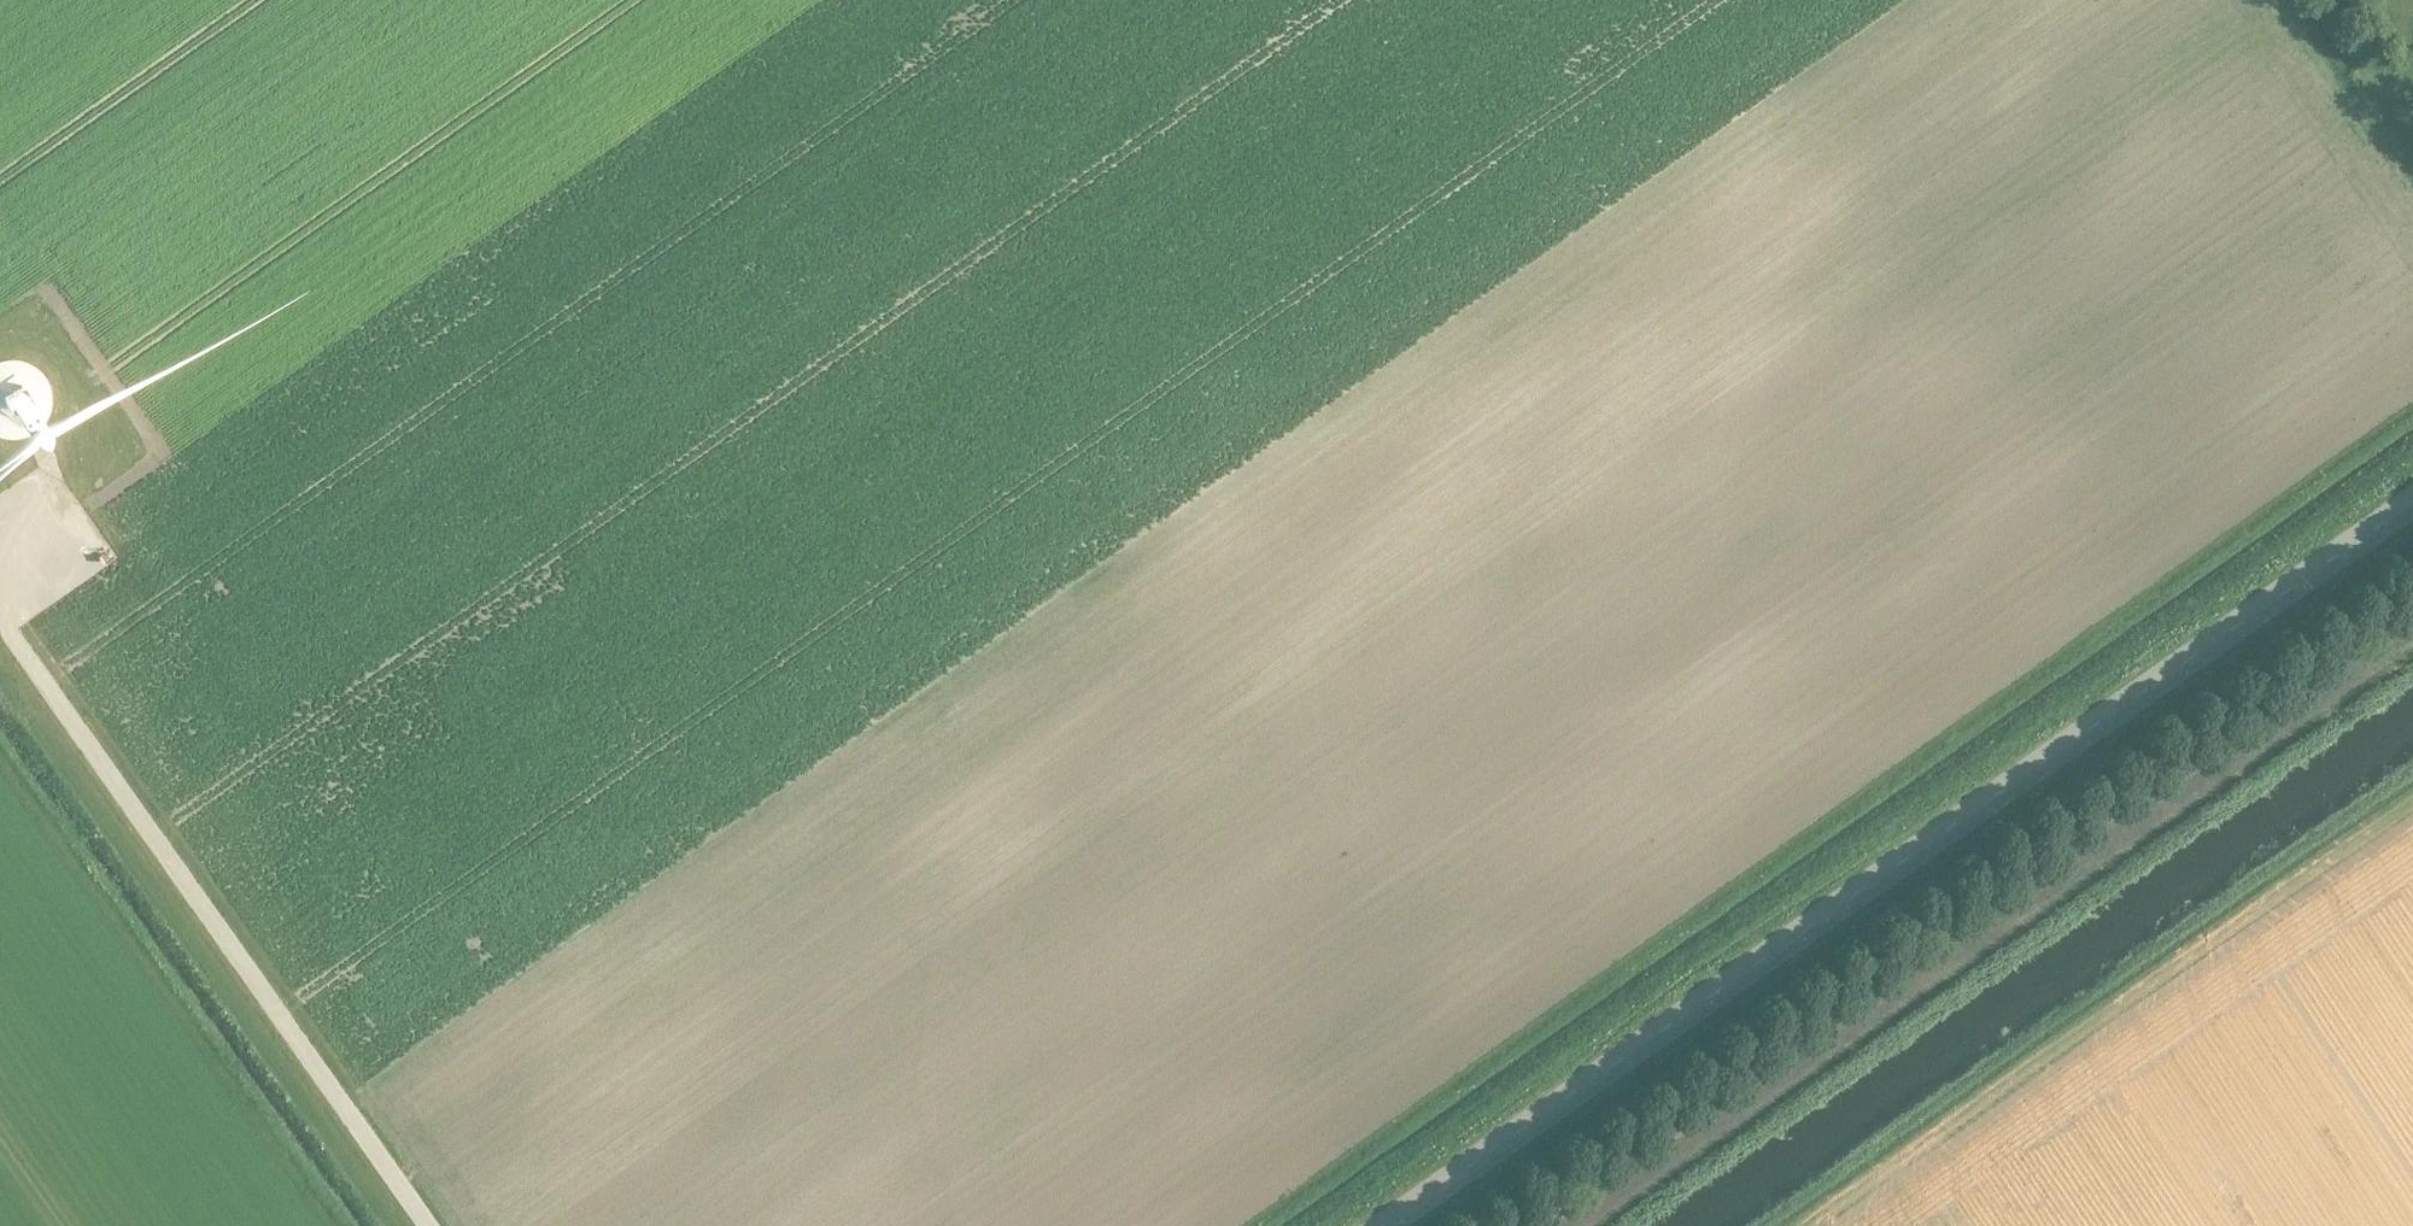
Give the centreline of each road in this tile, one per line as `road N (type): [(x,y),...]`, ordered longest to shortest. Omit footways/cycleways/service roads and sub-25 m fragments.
road 1 (unclassified): [(1382,1225),(2412,500)]

